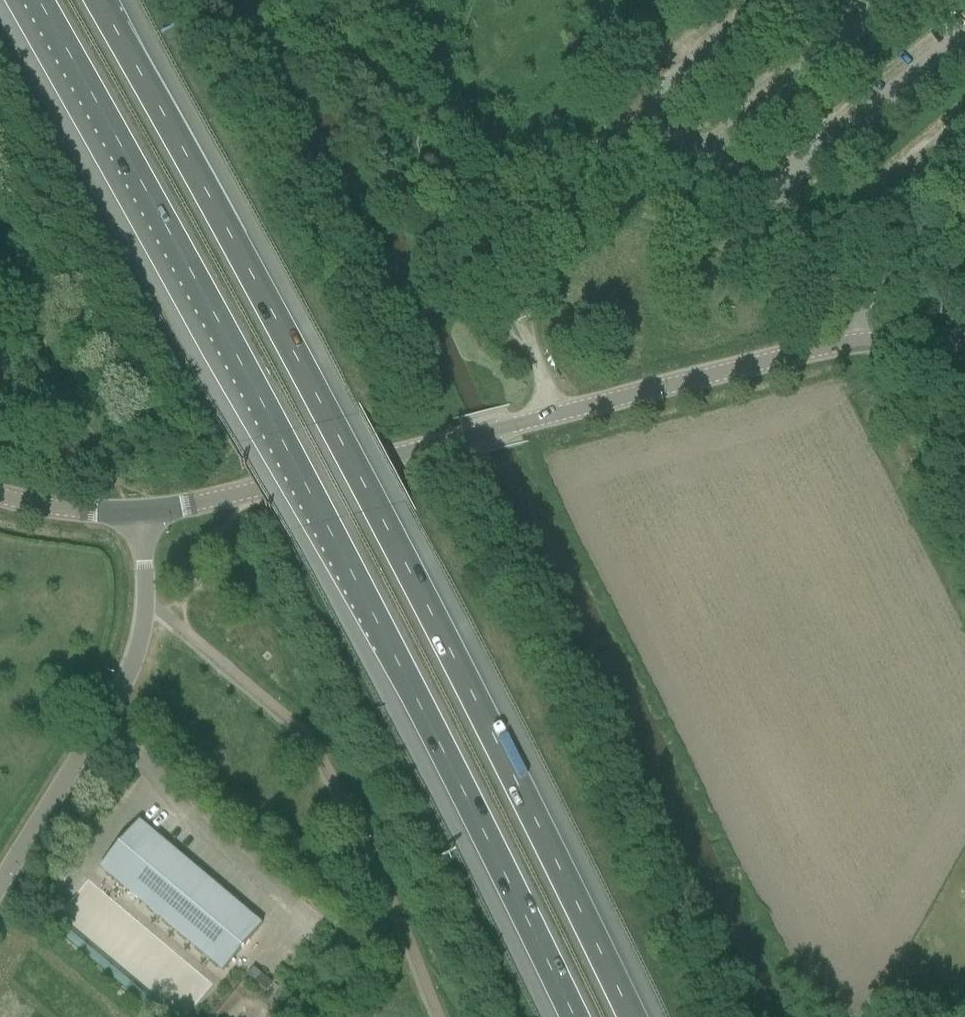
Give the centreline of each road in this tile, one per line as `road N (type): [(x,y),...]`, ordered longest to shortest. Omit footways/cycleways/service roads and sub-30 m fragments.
road 1 (motorway): [(38,0),(278,433),(574,1016)]
road 2 (motorway): [(631,1016),(495,731),(99,0)]
road 3 (unclassified): [(146,519),(878,341)]
road 4 (unclassified): [(0,883),(137,654),(150,569),(146,519)]
road 5 (track): [(836,292),(662,215),(598,204),(555,213),(487,261)]
road 6 (unclassified): [(146,519),(51,523),(0,511)]
road 7 (track): [(964,215),(848,303)]
road 8 (track): [(964,454),(910,361),(878,341)]

